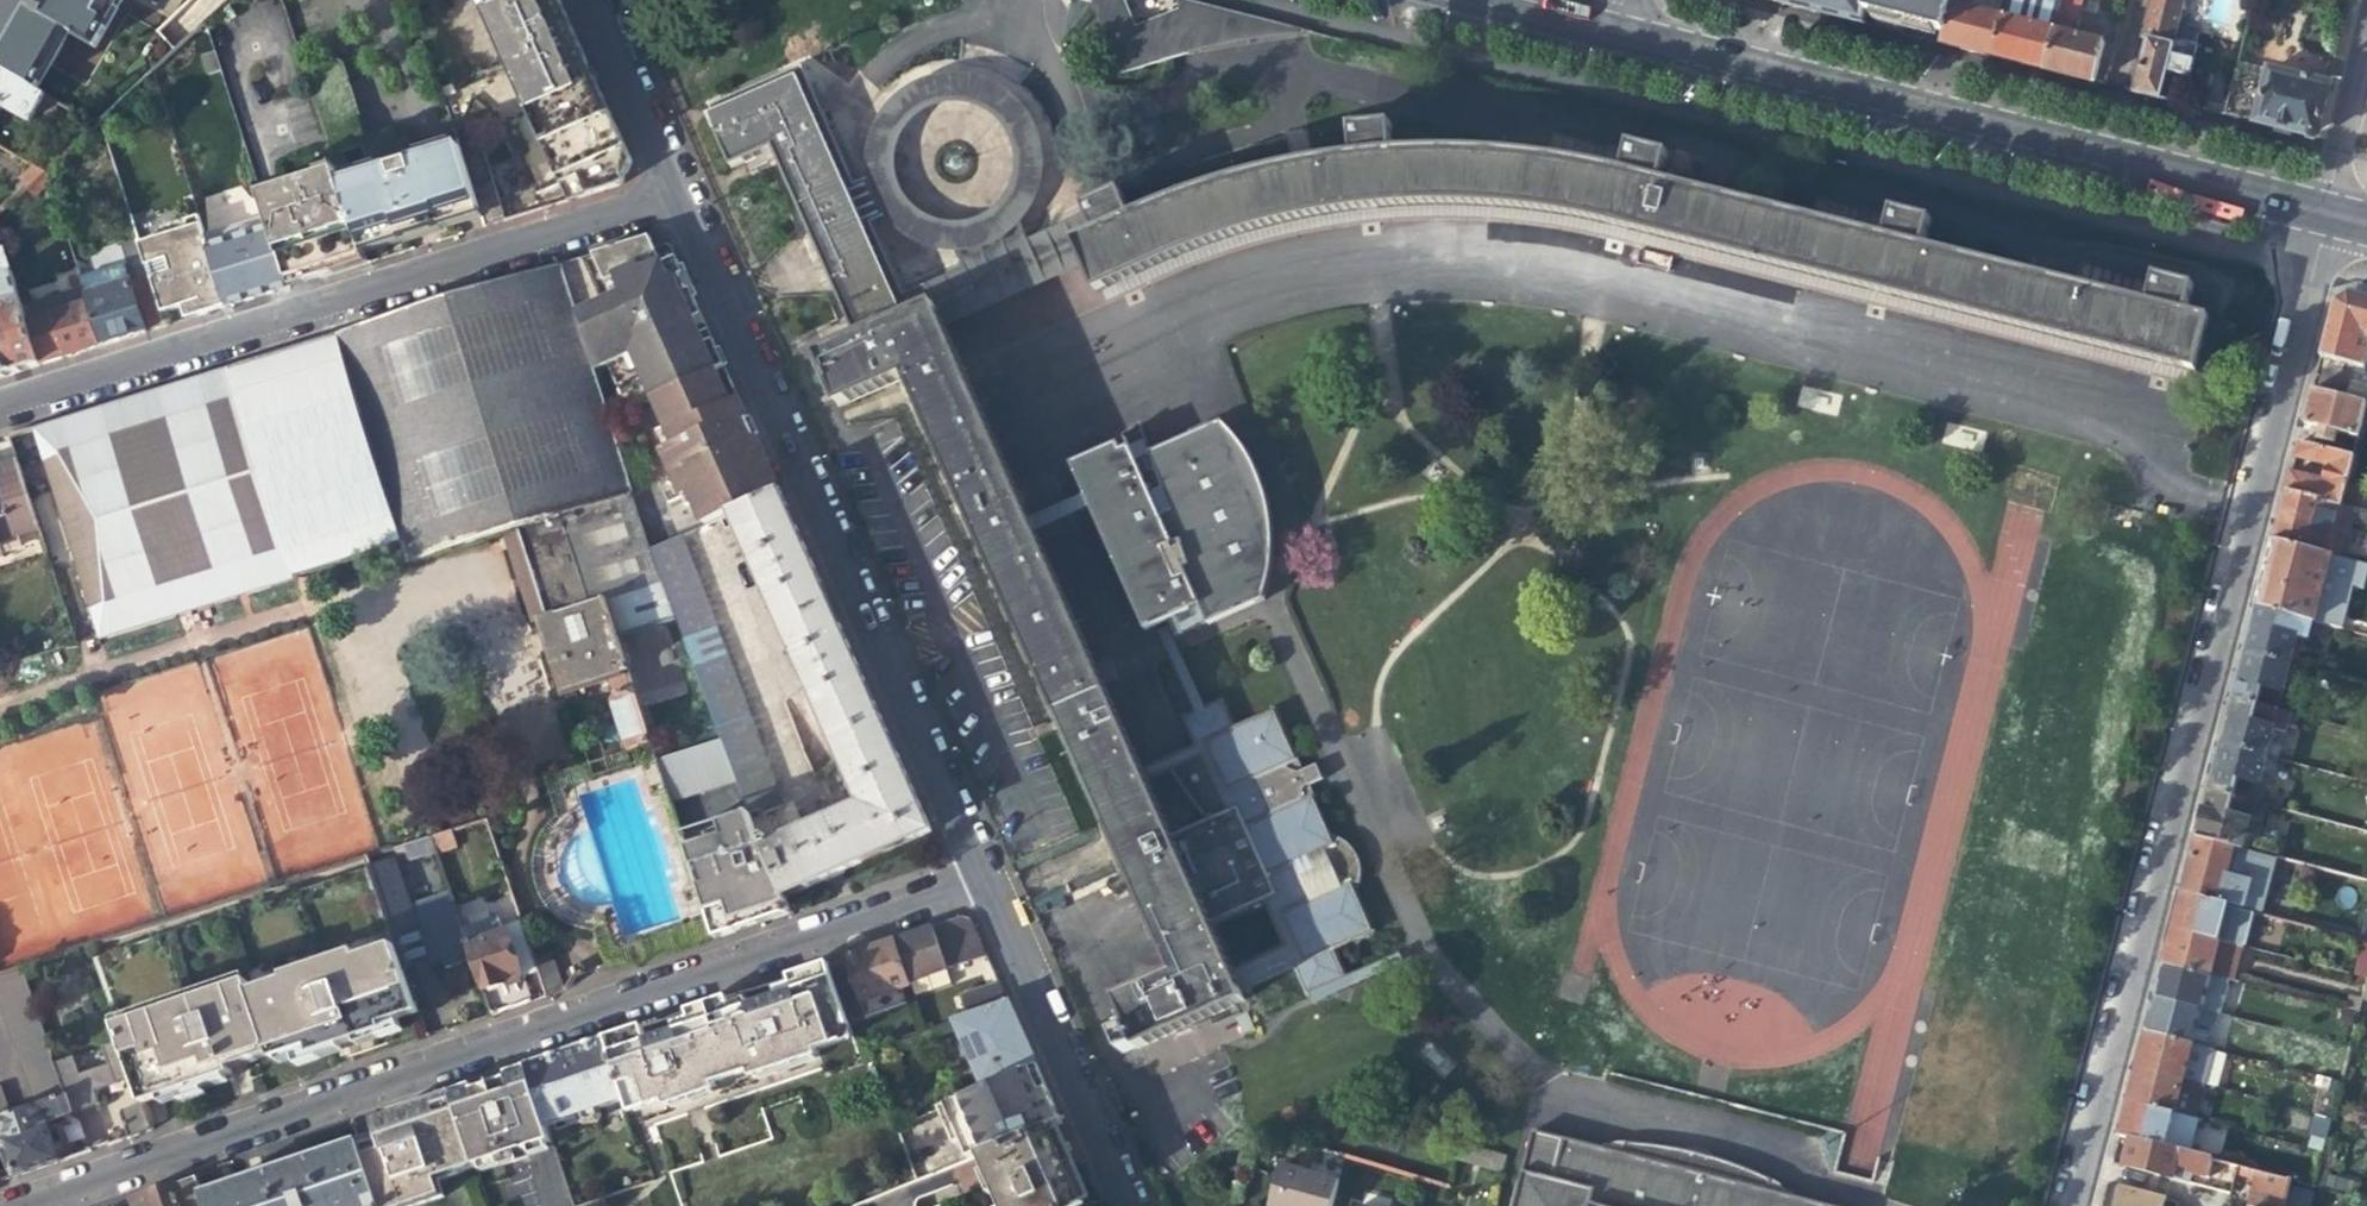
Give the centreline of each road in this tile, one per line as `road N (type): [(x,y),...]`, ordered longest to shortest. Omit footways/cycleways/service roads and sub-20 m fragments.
road 1 (residential): [(12,1205),(990,872)]
road 2 (residential): [(2065,1205),(2317,208)]
road 3 (residential): [(990,872),(675,181)]
road 4 (residential): [(1616,29),(2317,208)]
road 5 (residential): [(675,181),(0,395)]
road 6 (residential): [(1142,1205),(990,872)]
road 7 (residential): [(675,181),(592,0)]
road 8 (residential): [(2317,208),(2366,17)]
road 9 (residential): [(1616,29),(1499,0)]

